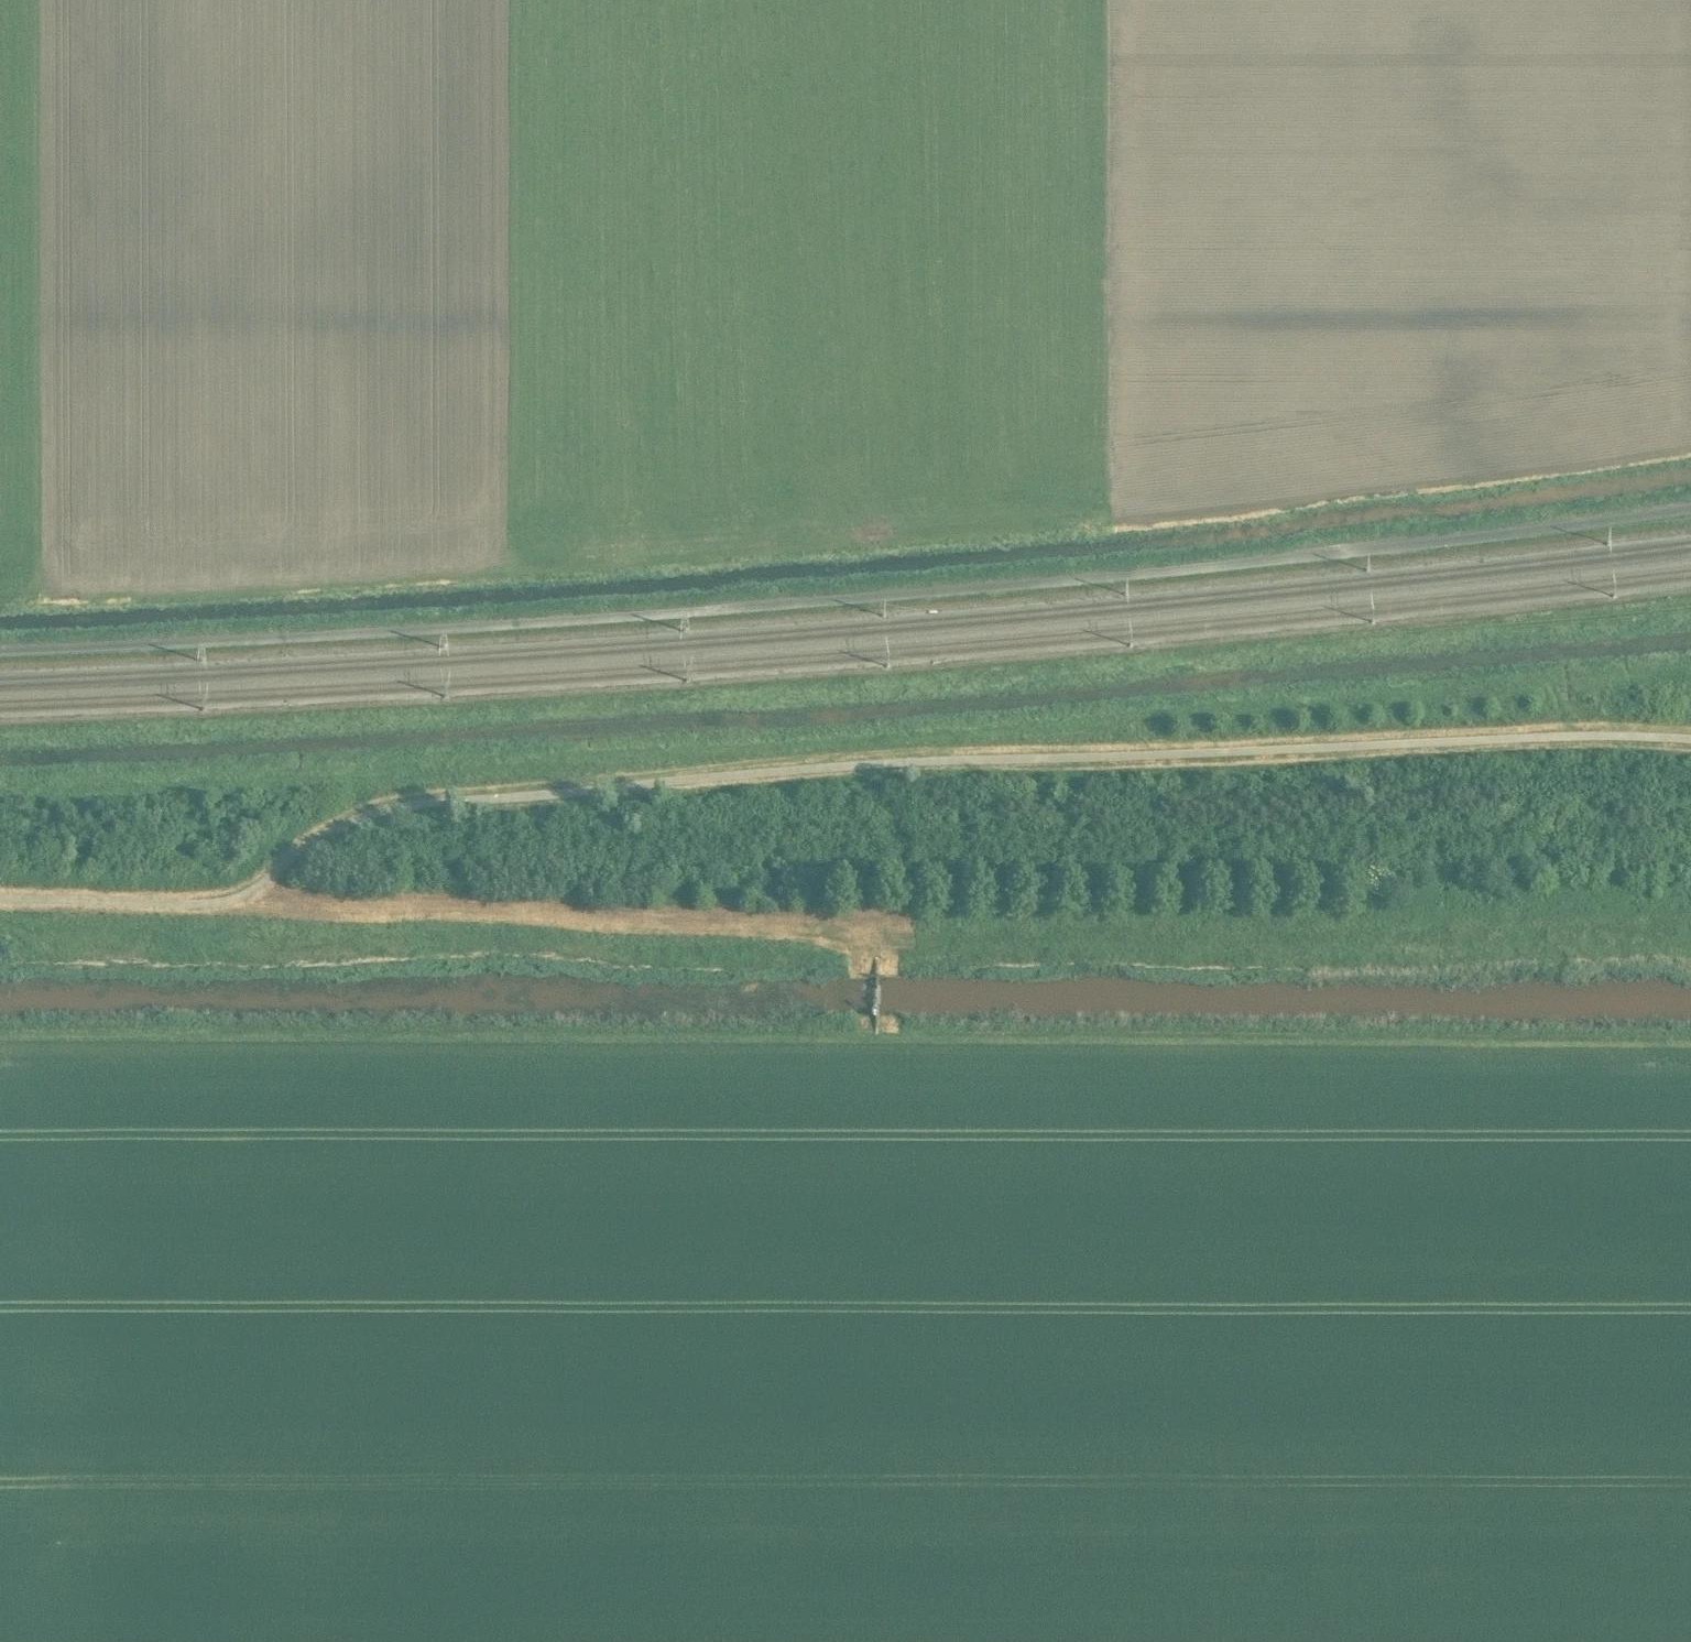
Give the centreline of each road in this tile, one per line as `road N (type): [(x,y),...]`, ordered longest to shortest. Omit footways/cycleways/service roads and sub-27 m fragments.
road 1 (track): [(1690,610),(883,686),(0,734)]

